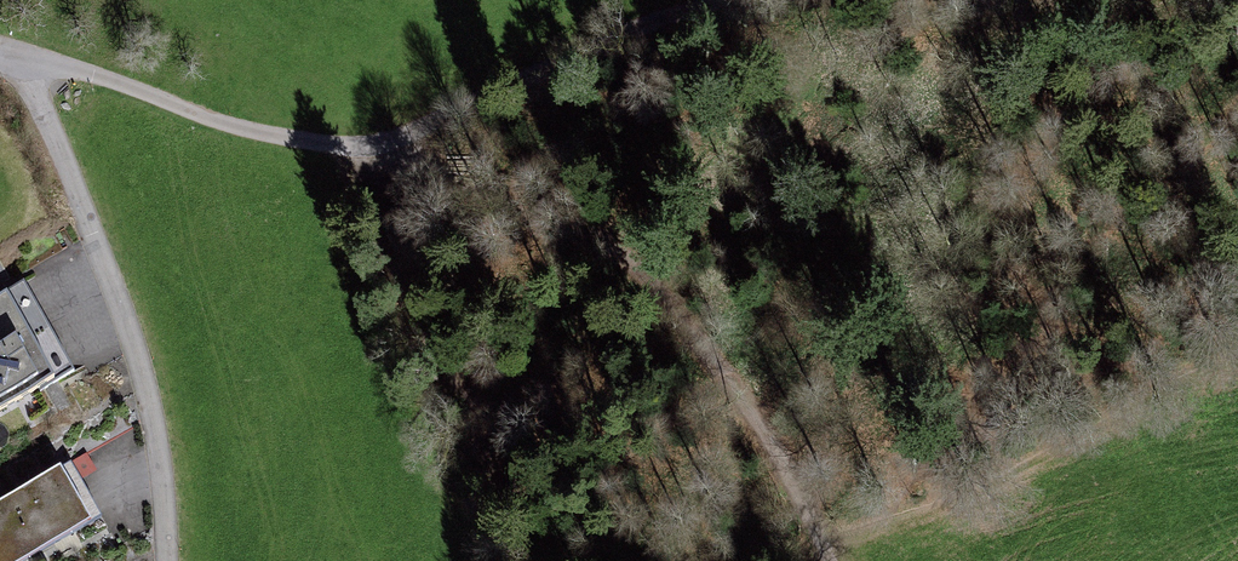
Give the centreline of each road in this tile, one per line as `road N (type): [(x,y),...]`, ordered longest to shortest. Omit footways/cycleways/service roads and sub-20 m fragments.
road 1 (track): [(833,560),(784,457),(730,369),(608,239),(377,149),(258,131),(28,58)]
road 2 (residential): [(0,50),(28,58),(121,300),(168,482),(171,560)]
road 3 (track): [(377,149),(730,0)]

